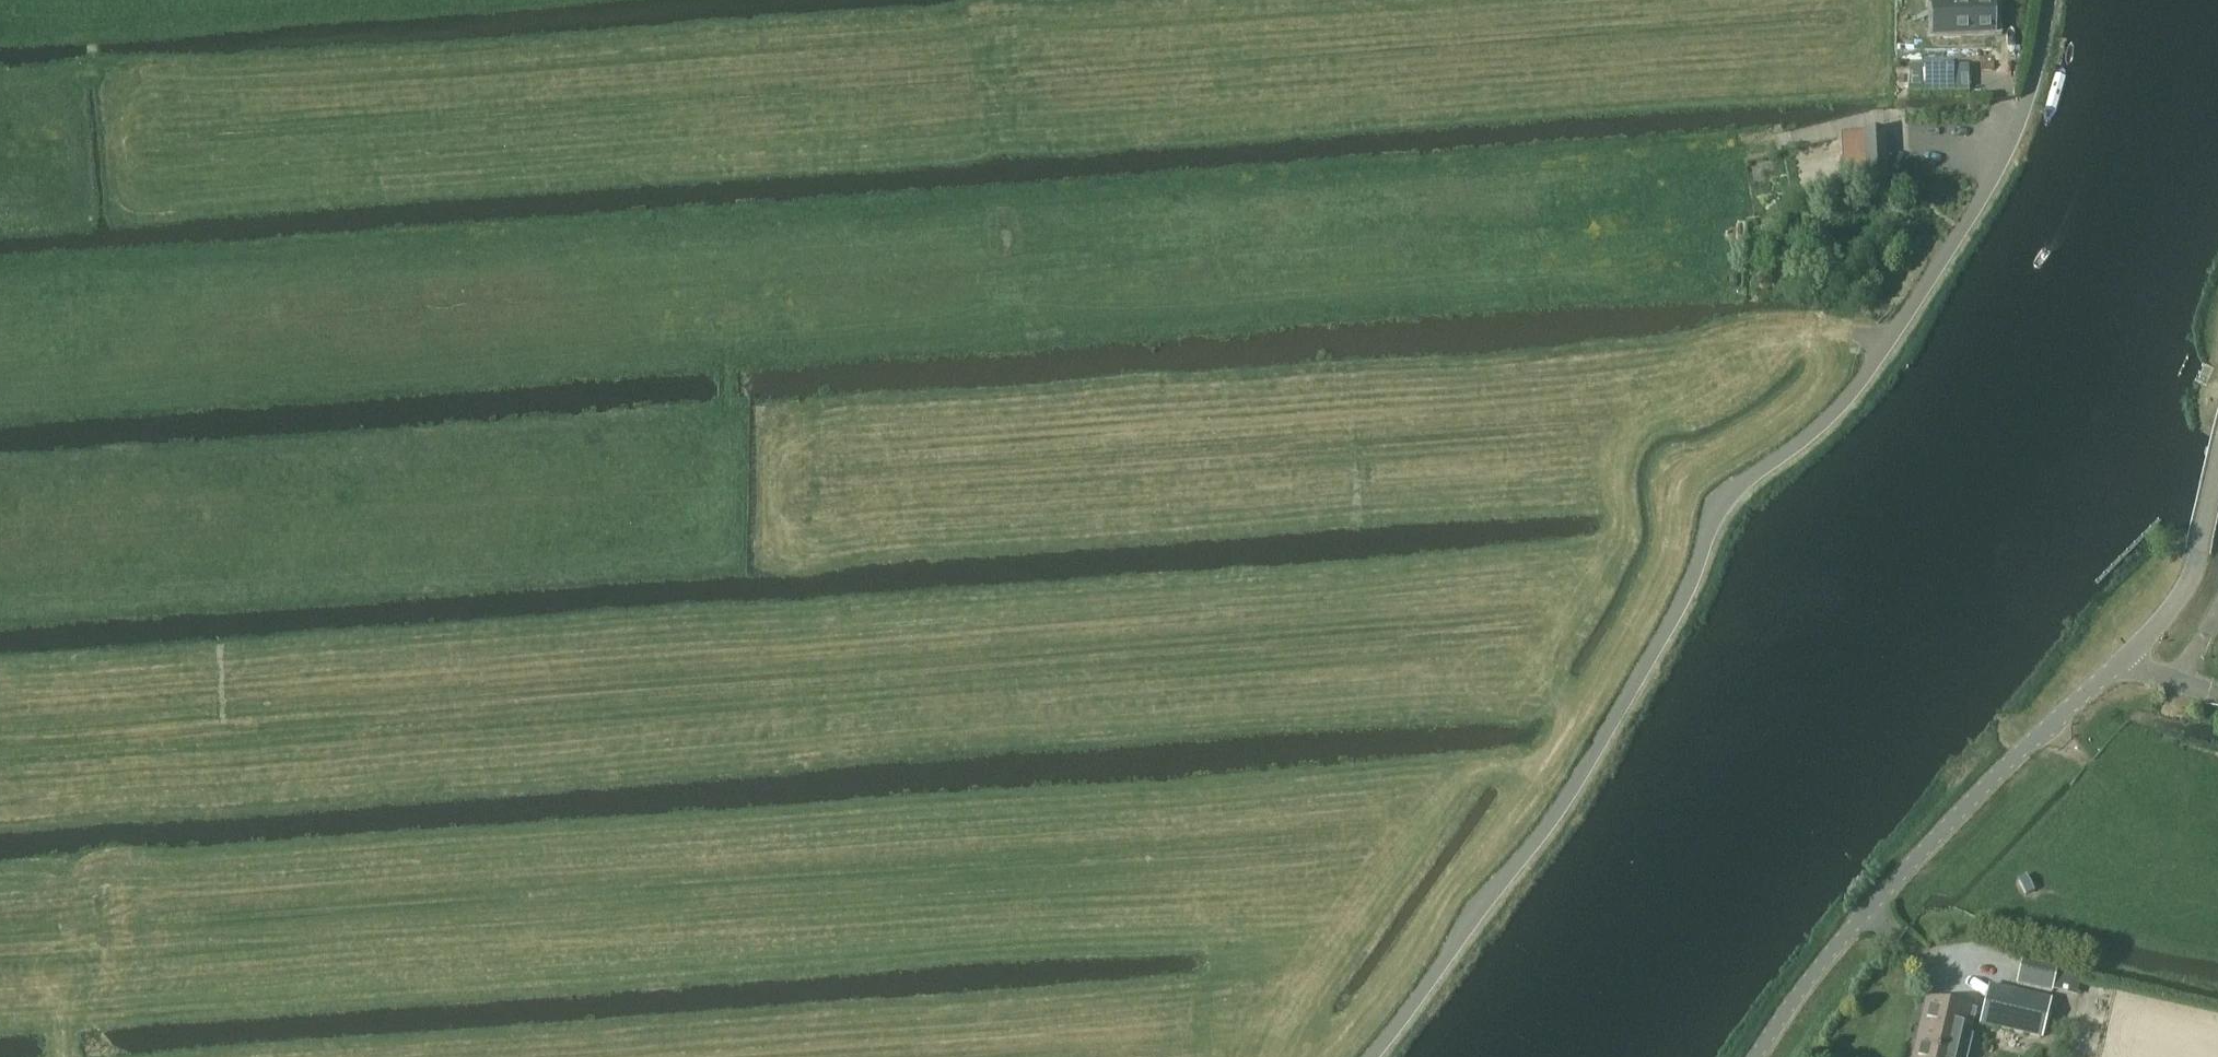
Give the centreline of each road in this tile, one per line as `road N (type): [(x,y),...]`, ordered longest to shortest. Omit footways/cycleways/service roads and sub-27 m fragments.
road 1 (unclassified): [(1372,1056),(1625,701),(1691,588),(1713,505),(1859,386),(1994,167),(2016,120),(2047,0)]
road 2 (unclassified): [(1765,1056),(1893,881),(2065,717),(2177,597),(2200,554),(2217,475)]

